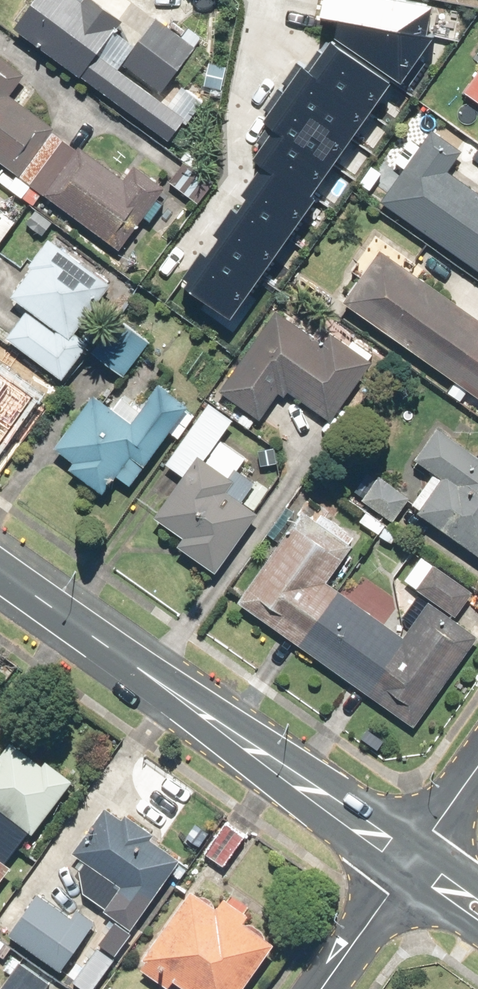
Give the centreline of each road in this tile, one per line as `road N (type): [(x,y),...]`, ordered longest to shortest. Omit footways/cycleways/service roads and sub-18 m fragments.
road 1 (tertiary): [(411,862),(0,568)]
road 2 (residential): [(320,988),(411,862)]

